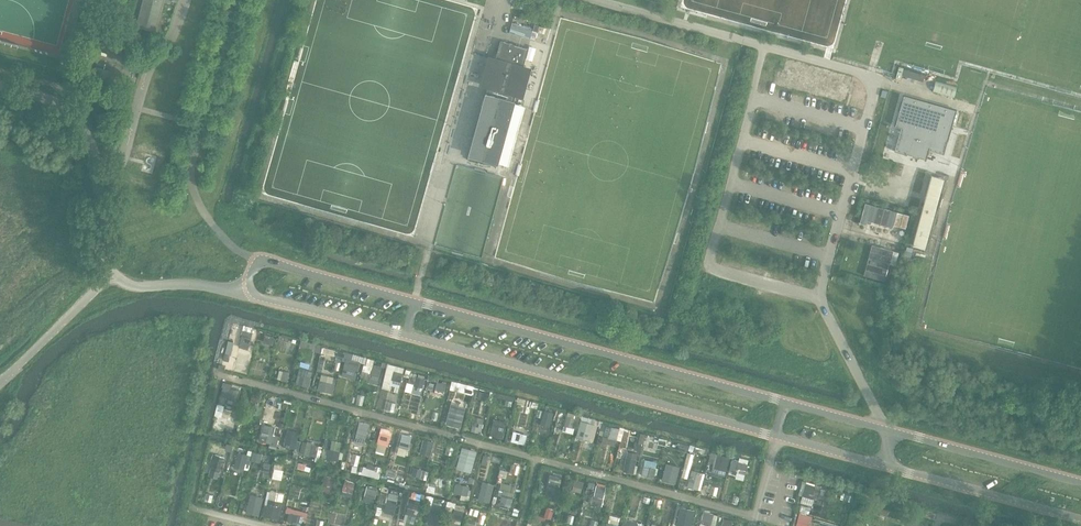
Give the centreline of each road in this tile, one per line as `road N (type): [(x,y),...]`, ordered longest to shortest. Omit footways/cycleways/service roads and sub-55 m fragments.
road 1 (unclassified): [(786,403),(267,261),(251,286)]
road 2 (unclassified): [(251,286),(256,295),(776,438)]
road 3 (unclassified): [(885,467),(1080,519)]
road 4 (unclassified): [(1080,483),(891,432)]
road 5 (unclassified): [(111,274),(0,383)]
road 6 (unclassified): [(99,177),(82,126),(46,98),(0,86)]
road 7 (unclassified): [(251,286),(152,288),(111,274)]

